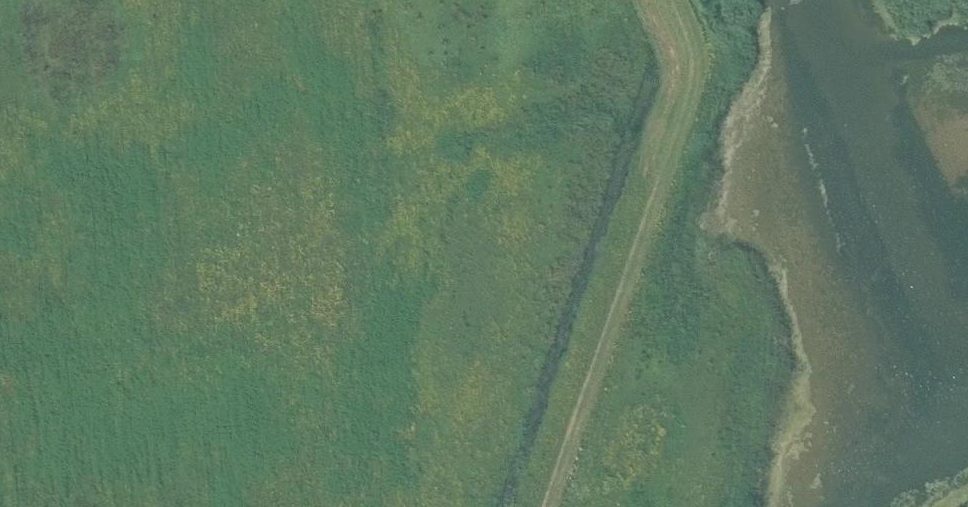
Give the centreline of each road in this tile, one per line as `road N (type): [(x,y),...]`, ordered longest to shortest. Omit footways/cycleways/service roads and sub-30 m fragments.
road 1 (track): [(673,0),(708,65),(559,506)]

